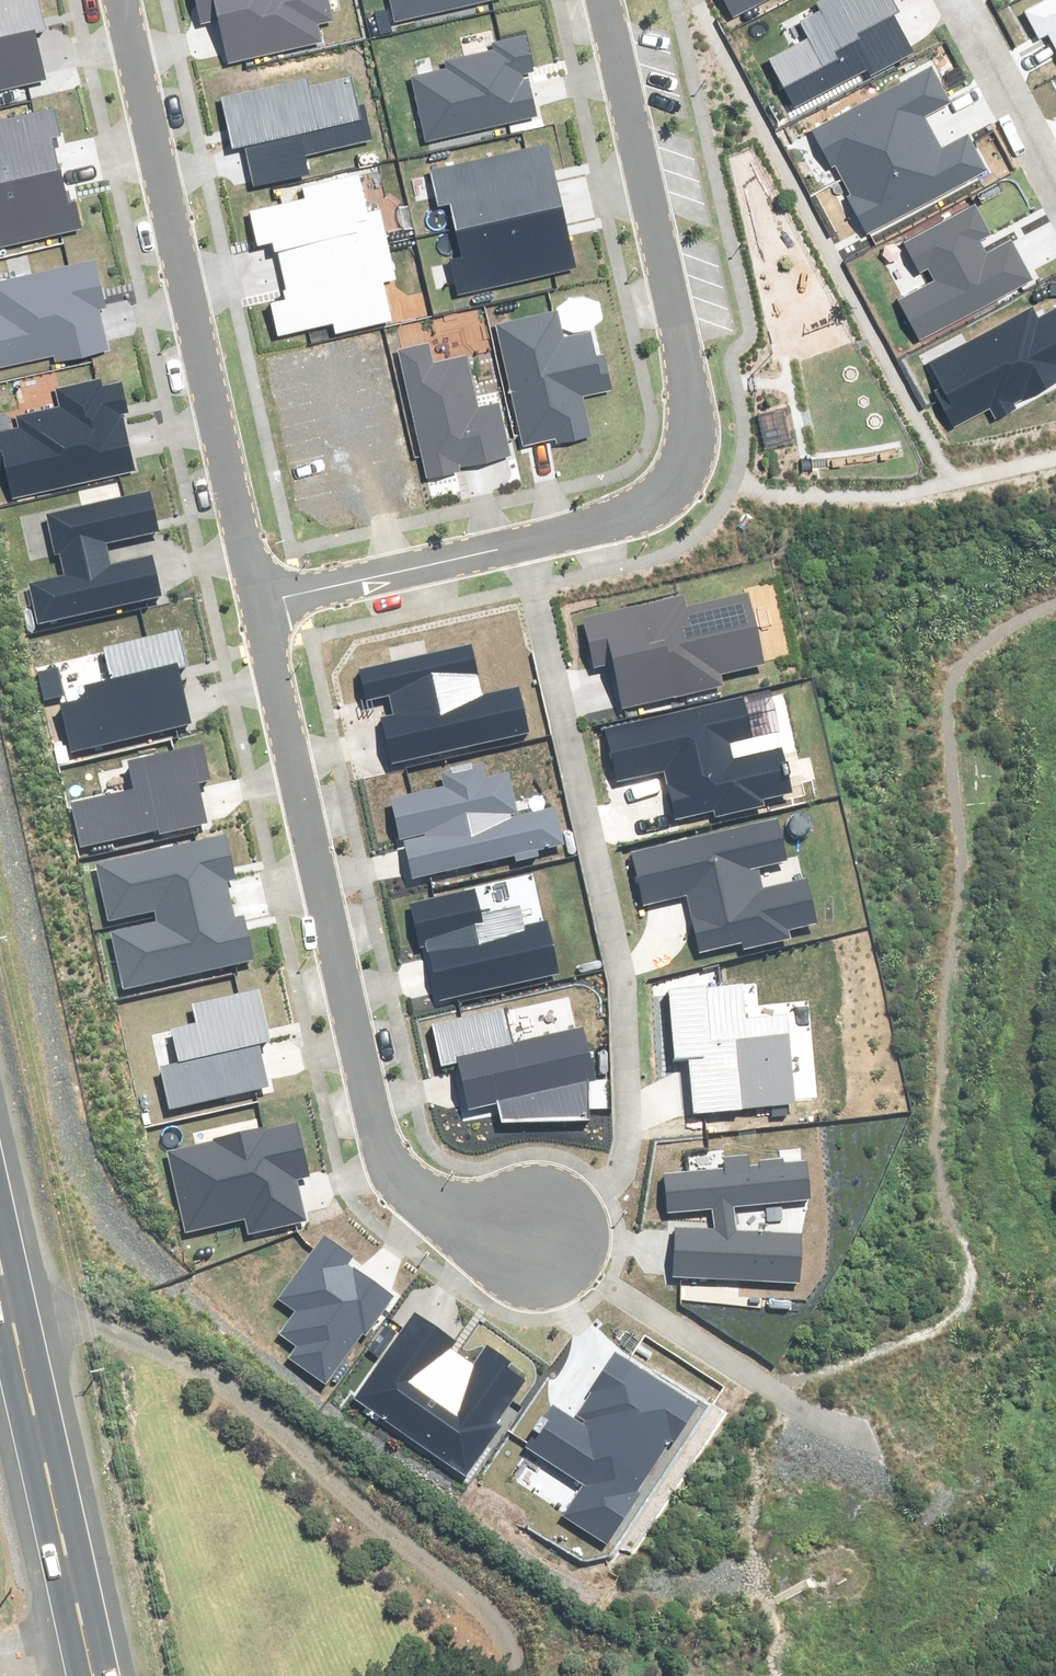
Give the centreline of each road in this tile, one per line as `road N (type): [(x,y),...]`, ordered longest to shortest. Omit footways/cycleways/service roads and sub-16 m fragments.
road 1 (residential): [(532,1244),(601,1203),(625,1176),(634,1132),(615,959),(521,546)]
road 2 (residential): [(258,602),(384,1147),(396,1170),(439,1206),(532,1244)]
road 3 (residential): [(521,546),(638,508),(668,489),(695,443),(604,0)]
road 4 (residential): [(123,0),(258,602)]
road 5 (trunk): [(93,1675),(0,1269)]
road 6 (residential): [(532,1244),(775,1397)]
road 7 (residential): [(258,602),(521,546)]
road 8 (residential): [(1055,191),(953,0)]

